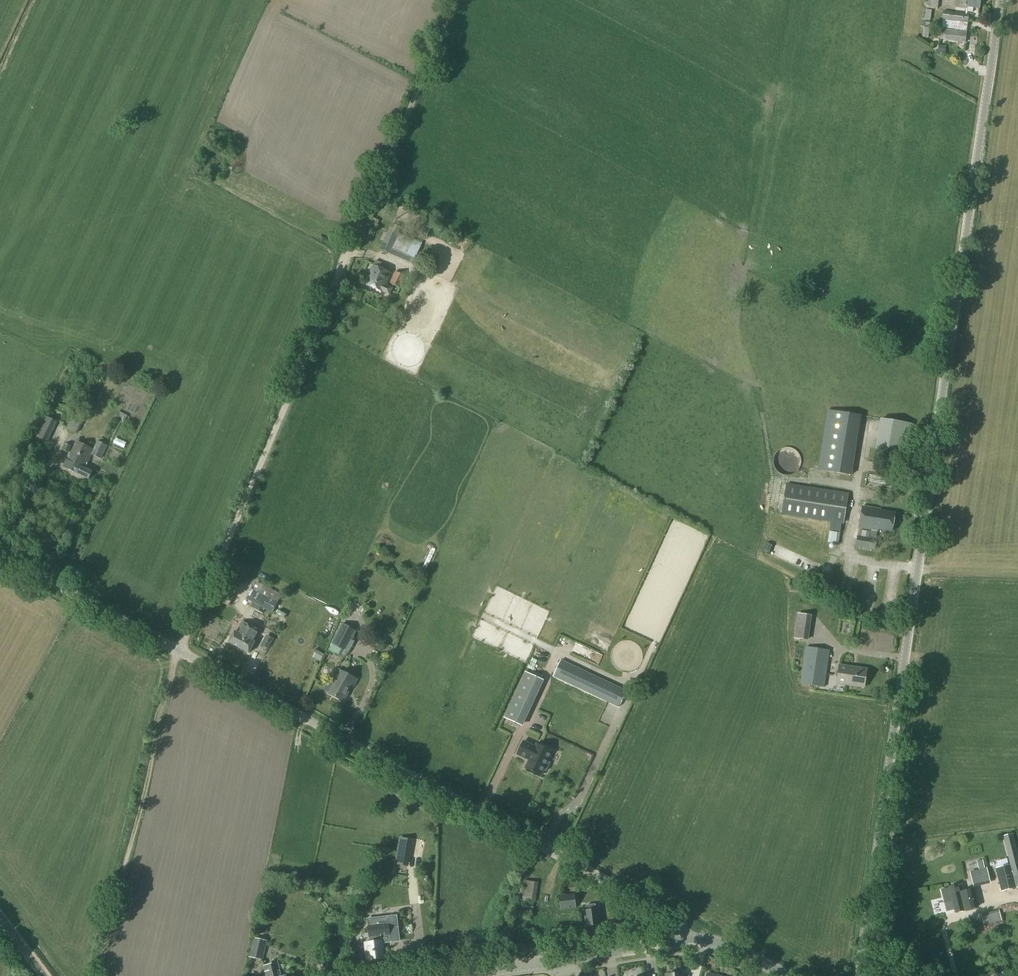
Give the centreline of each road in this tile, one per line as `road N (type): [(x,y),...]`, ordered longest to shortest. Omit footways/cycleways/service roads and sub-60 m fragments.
road 1 (track): [(98,975),(177,651),(456,0)]
road 2 (unclassified): [(856,975),(999,0)]
road 3 (unclassified): [(690,939),(661,908),(0,556)]
road 4 (unclassified): [(559,959),(690,939)]

